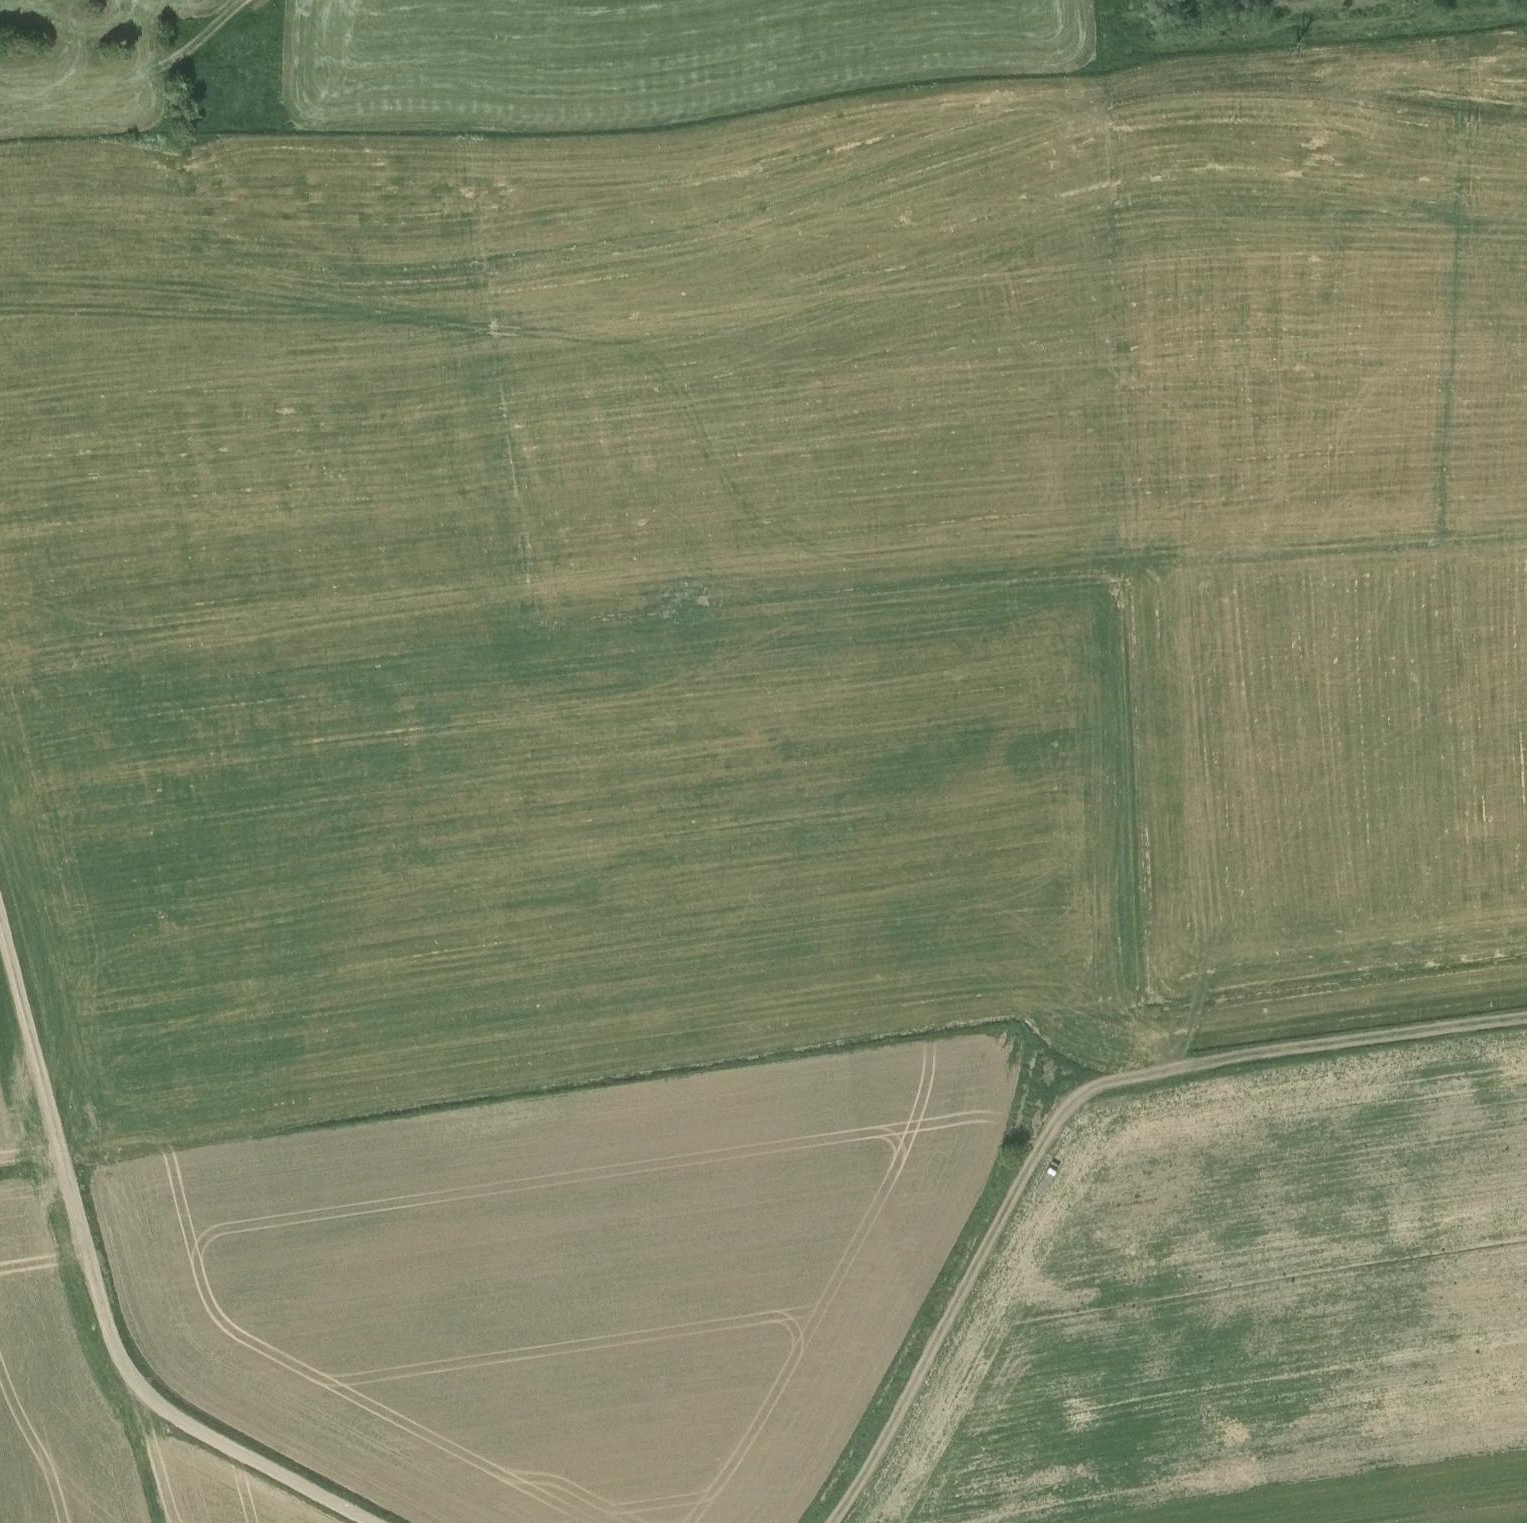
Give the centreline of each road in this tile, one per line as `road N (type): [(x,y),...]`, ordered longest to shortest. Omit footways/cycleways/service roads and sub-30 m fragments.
road 1 (track): [(1526,1018),(1381,1036),(1093,1090),(1052,1125),(880,1455),(834,1522)]
road 2 (track): [(0,898),(116,1354),(143,1396),(372,1522)]
road 3 (track): [(1134,323),(1142,571),(1205,1007),(1183,1074)]
road 4 (track): [(257,0),(177,63),(105,79),(0,85)]

